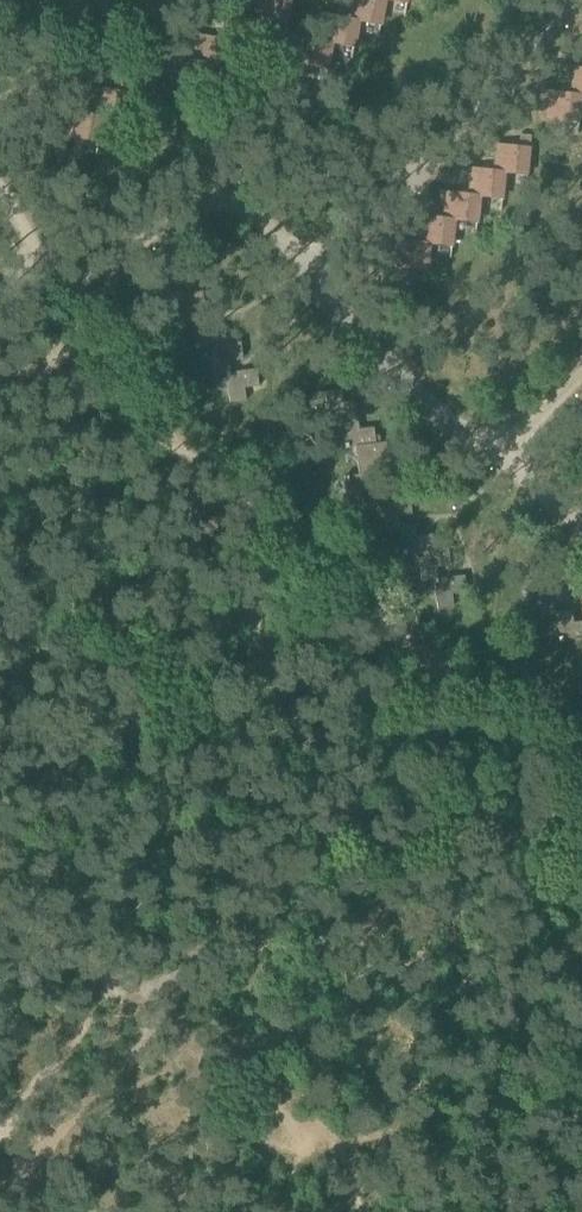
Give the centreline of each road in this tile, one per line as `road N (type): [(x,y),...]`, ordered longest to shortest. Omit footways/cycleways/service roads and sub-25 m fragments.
road 1 (track): [(581,759),(93,357)]
road 2 (residential): [(308,273),(568,0)]
road 3 (residential): [(70,278),(204,201),(231,197),(257,212),(308,273)]
road 4 (residential): [(308,273),(462,440),(501,462)]
road 5 (residential): [(0,103),(165,0)]

